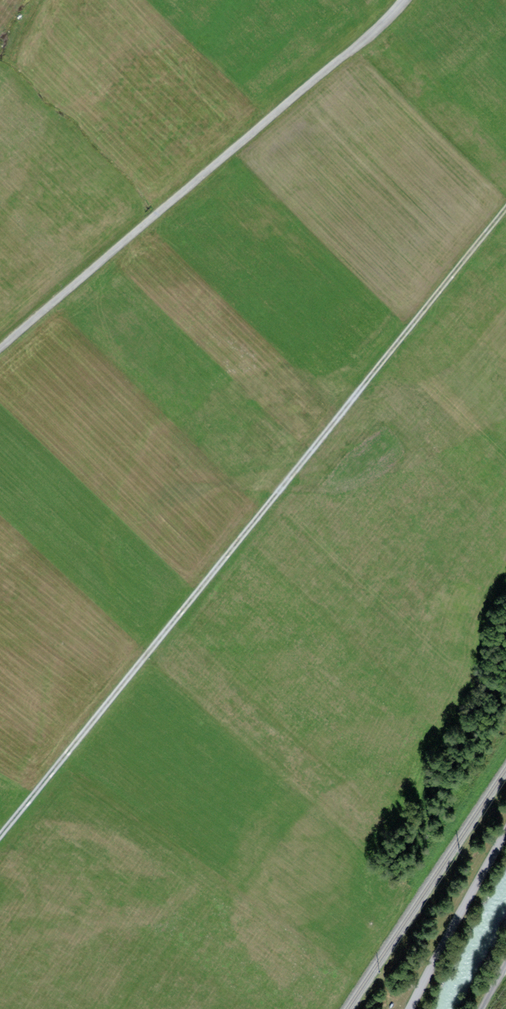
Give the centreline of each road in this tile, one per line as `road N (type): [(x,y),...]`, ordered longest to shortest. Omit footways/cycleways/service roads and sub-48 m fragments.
road 1 (track): [(0,839),(505,212)]
road 2 (track): [(0,349),(407,0)]
road 3 (unclassified): [(505,834),(410,1008)]

